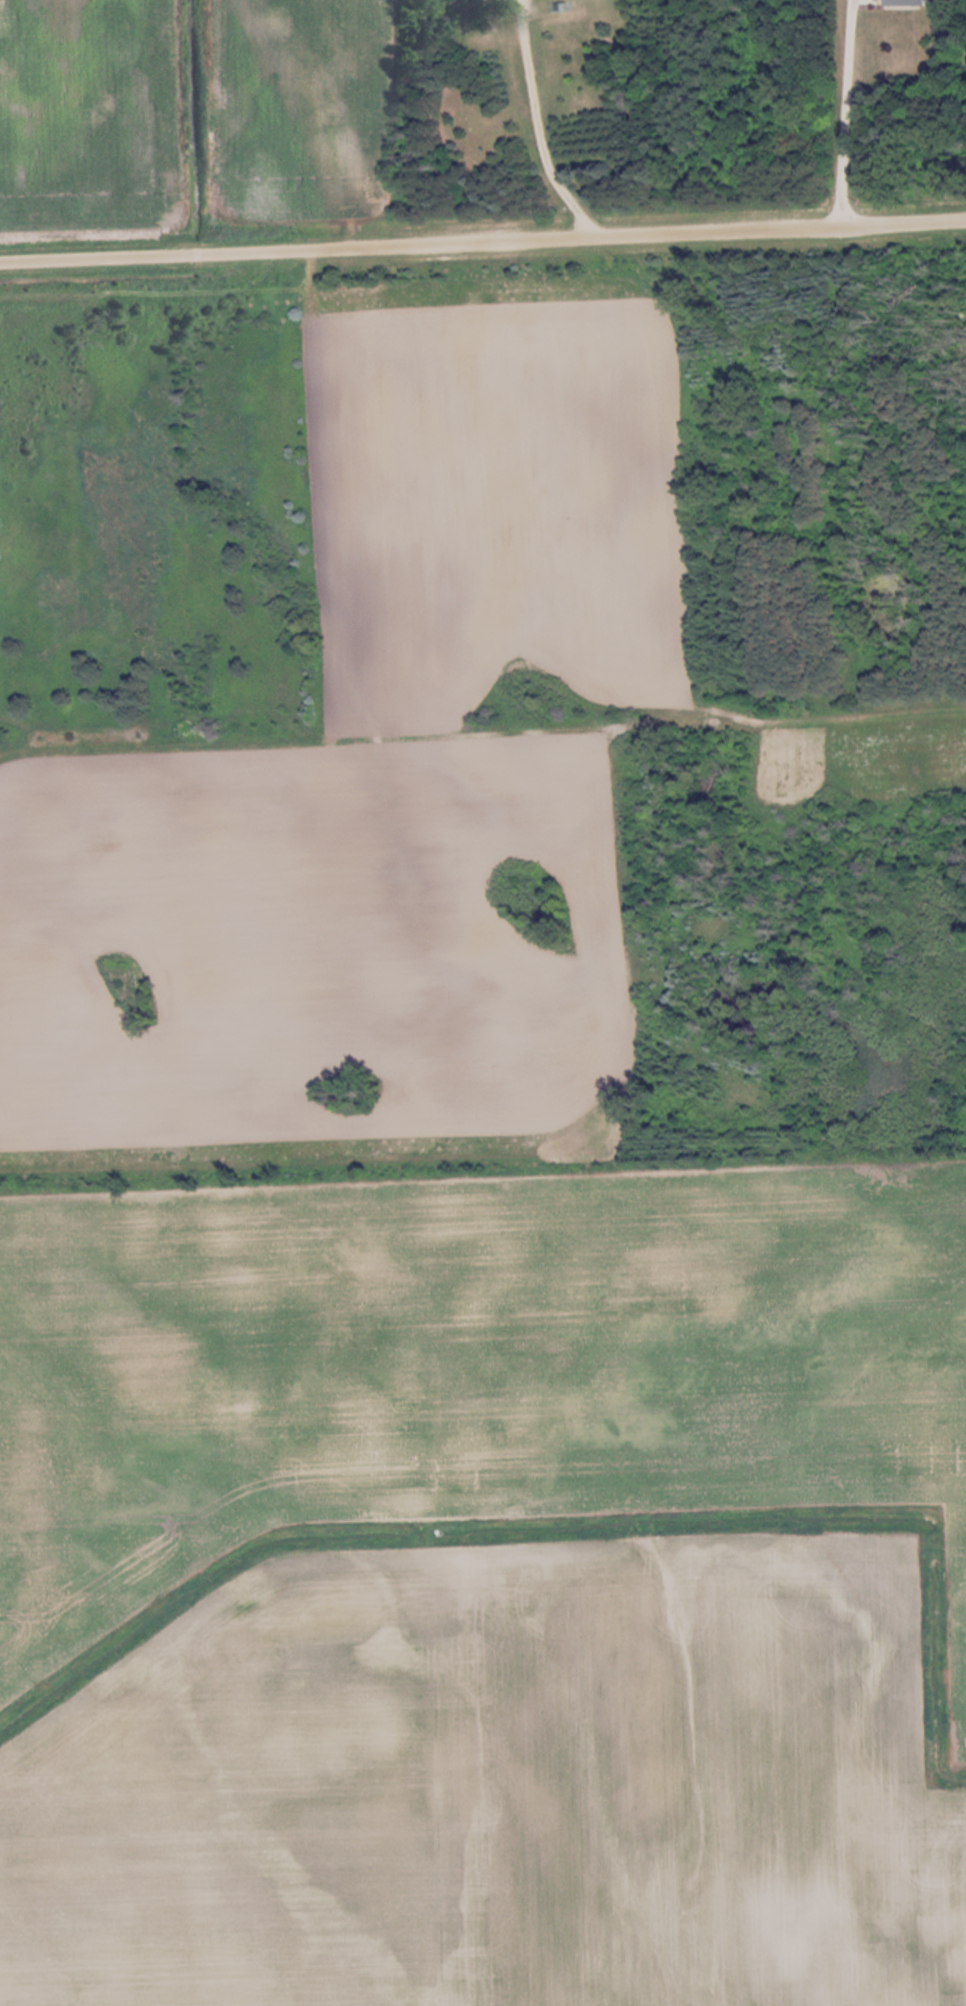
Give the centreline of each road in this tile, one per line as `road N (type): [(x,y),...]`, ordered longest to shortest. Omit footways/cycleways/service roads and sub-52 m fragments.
road 1 (residential): [(965,223),(0,264)]

